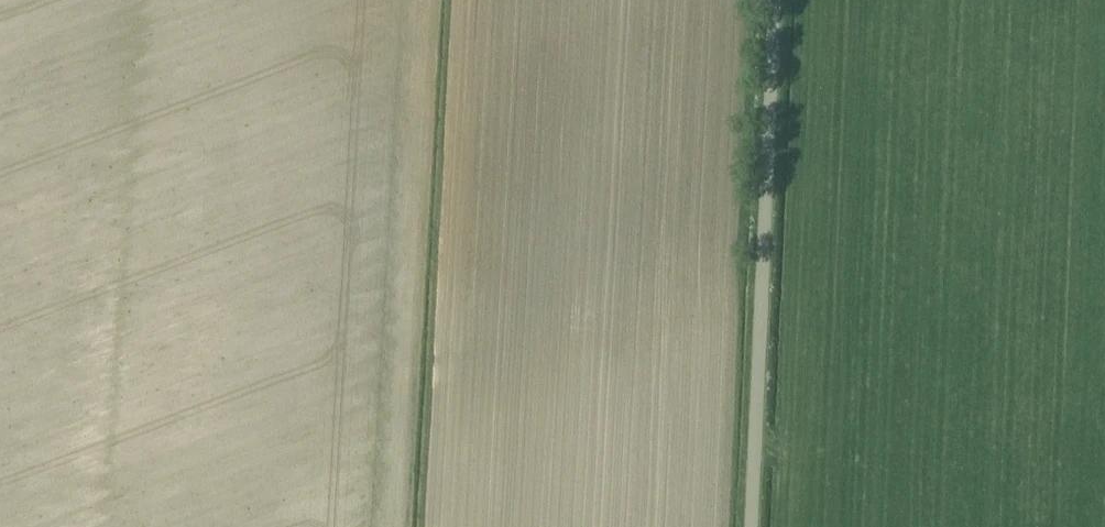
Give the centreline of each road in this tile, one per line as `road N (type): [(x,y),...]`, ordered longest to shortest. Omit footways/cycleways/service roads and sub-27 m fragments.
road 1 (unclassified): [(750,526),(773,0)]

